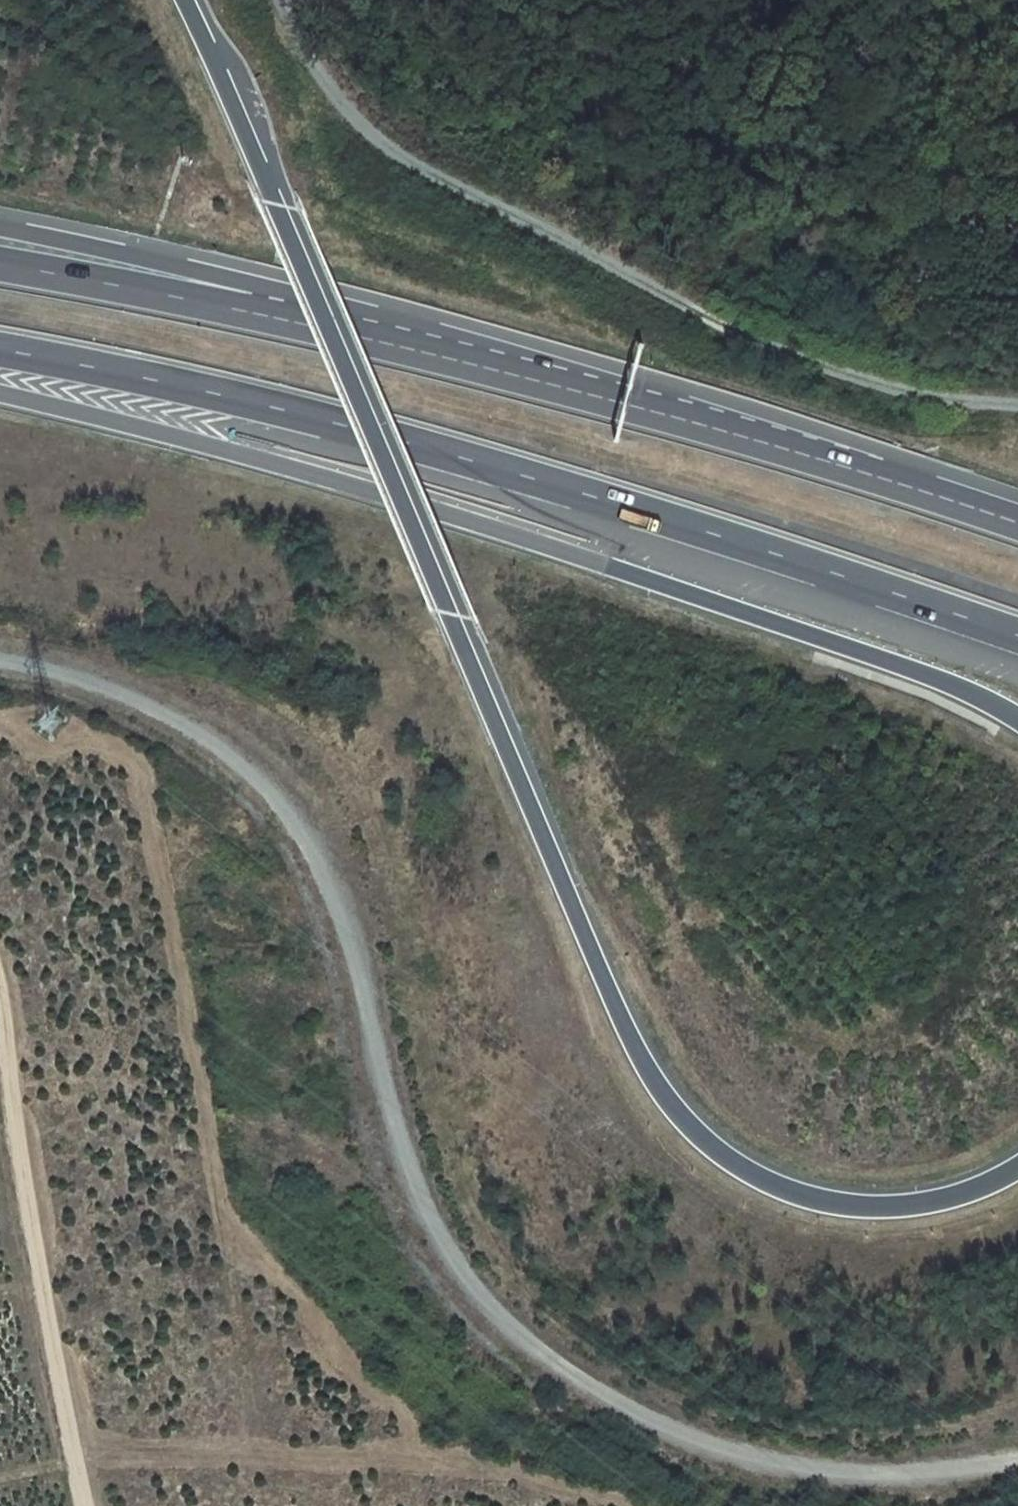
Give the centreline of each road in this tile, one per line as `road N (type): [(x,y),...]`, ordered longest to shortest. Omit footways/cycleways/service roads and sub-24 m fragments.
road 1 (track): [(1017,1464),(922,1473),(802,1469),(697,1439),(602,1393),(470,1289),(429,1217),(402,1152),(350,936),(318,854),(271,796),(217,747),(135,699),(54,670),(0,662)]
road 2 (motorway): [(0,350),(275,408),(511,472),(1017,636)]
road 3 (motorway): [(1017,1166),(932,1203),(865,1206),(807,1198),(742,1169),(690,1128),(647,1068),(602,973),(403,497)]
road 4 (track): [(283,0),(339,110),(433,172),(735,334),(926,400),(1017,406)]
road 5 (motorway): [(1017,522),(557,385),(292,317)]
road 6 (motorway): [(403,497),(904,666),(1017,718)]
road 7 (motorway): [(403,497),(184,0)]
road 8 (track): [(0,988),(14,1129),(84,1505)]
road 9 (motorway): [(0,393),(403,497)]
road 10 (motorway): [(292,317),(184,267),(0,230)]
road 11 (motorway): [(292,317),(0,266)]

